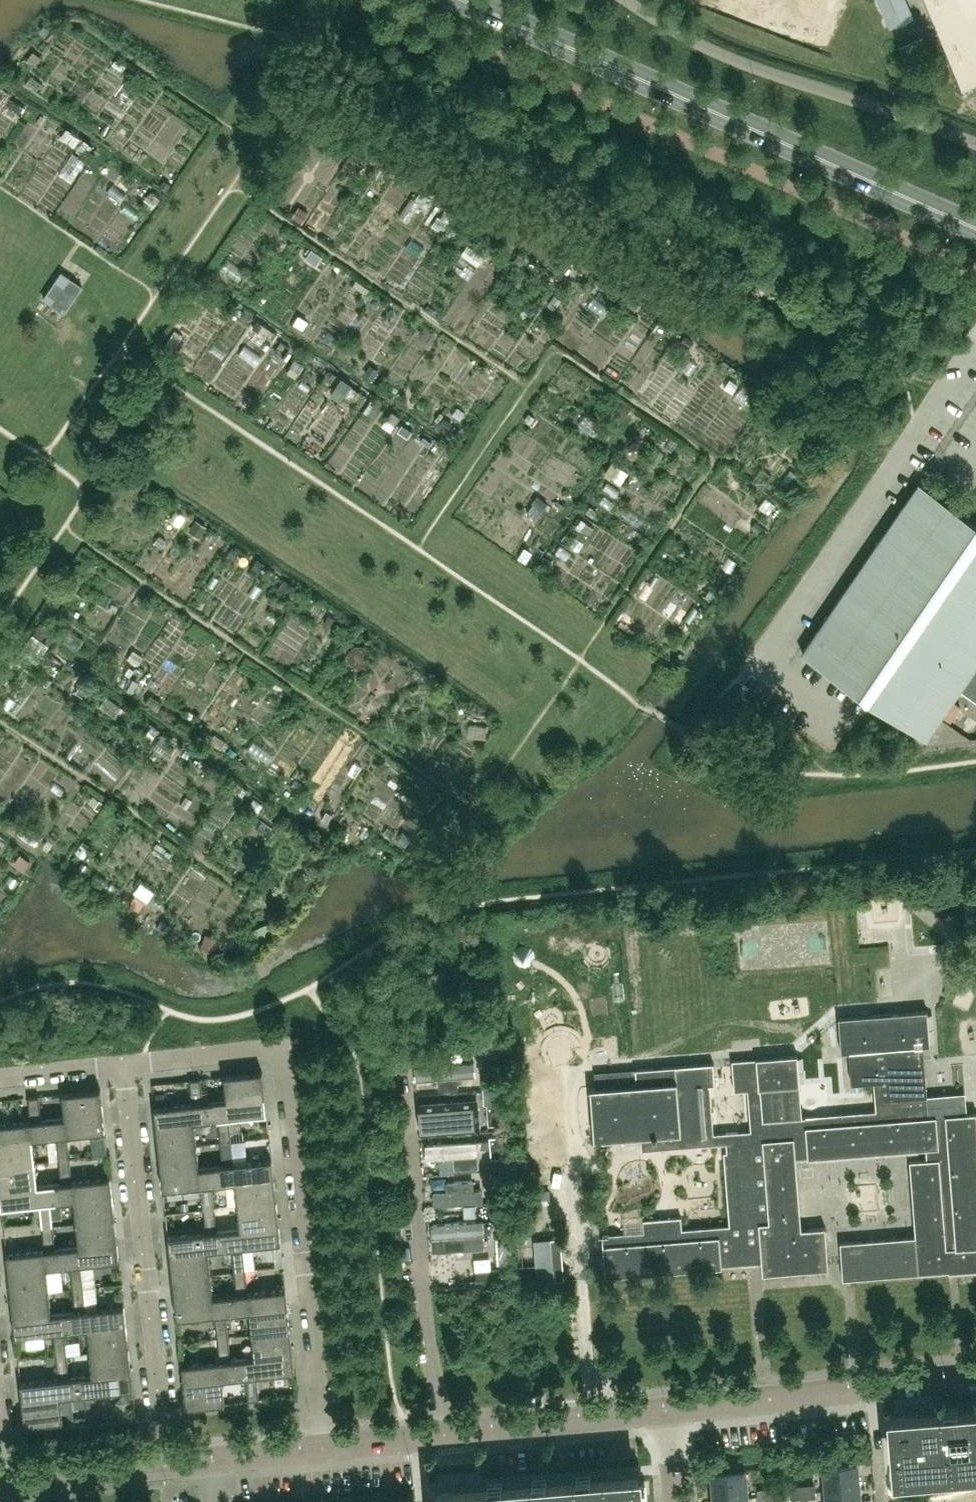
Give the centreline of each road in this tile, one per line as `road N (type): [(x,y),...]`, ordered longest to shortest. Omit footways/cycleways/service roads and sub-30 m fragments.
road 1 (secondary): [(975,228),(463,0)]
road 2 (residential): [(122,1066),(269,1051),(282,1063),(322,1447)]
road 3 (residential): [(164,1463),(122,1066)]
road 4 (residential): [(444,1434),(426,1337),(403,1069)]
road 5 (residential): [(666,1410),(975,1376)]
road 6 (residential): [(444,1434),(666,1410)]
road 7 (residential): [(5,1481),(164,1463)]
road 8 (residential): [(0,1079),(122,1066)]
road 9 (residential): [(322,1447),(444,1434)]

